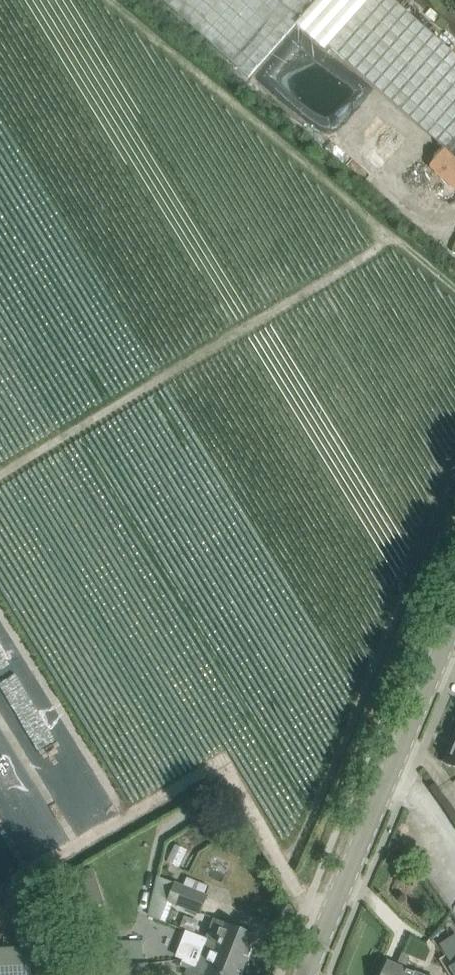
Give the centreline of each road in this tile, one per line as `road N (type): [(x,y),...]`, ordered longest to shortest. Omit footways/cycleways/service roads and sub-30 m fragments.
road 1 (tertiary): [(306,974),(454,624)]

